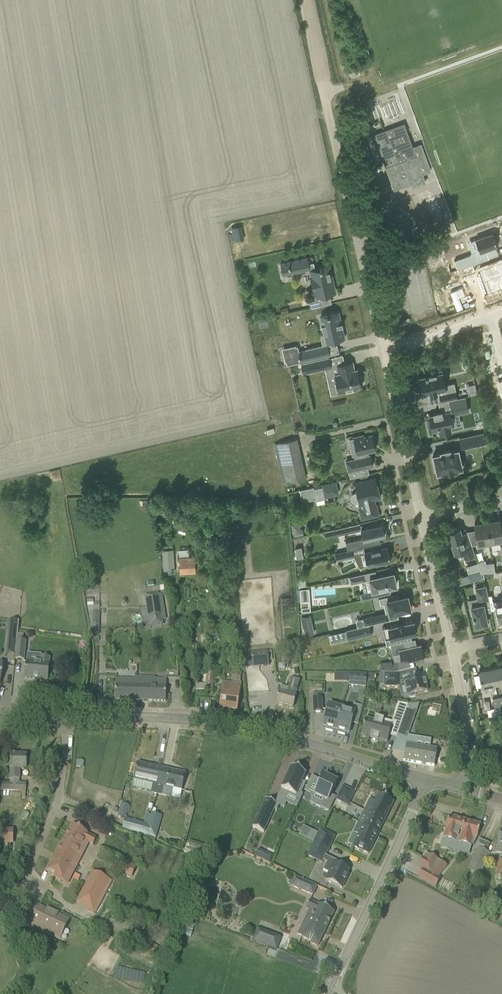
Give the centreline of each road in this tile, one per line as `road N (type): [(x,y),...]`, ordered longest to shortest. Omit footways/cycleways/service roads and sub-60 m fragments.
road 1 (tertiary): [(425,779),(229,726),(65,719)]
road 2 (unclassified): [(383,350),(324,92)]
road 3 (tertiary): [(328,993),(425,779)]
road 4 (unclassified): [(423,519),(383,350)]
road 5 (residential): [(65,719),(60,787),(25,878)]
road 6 (unclassified): [(461,787),(467,730),(451,648)]
road 7 (unclassified): [(451,648),(423,519)]

